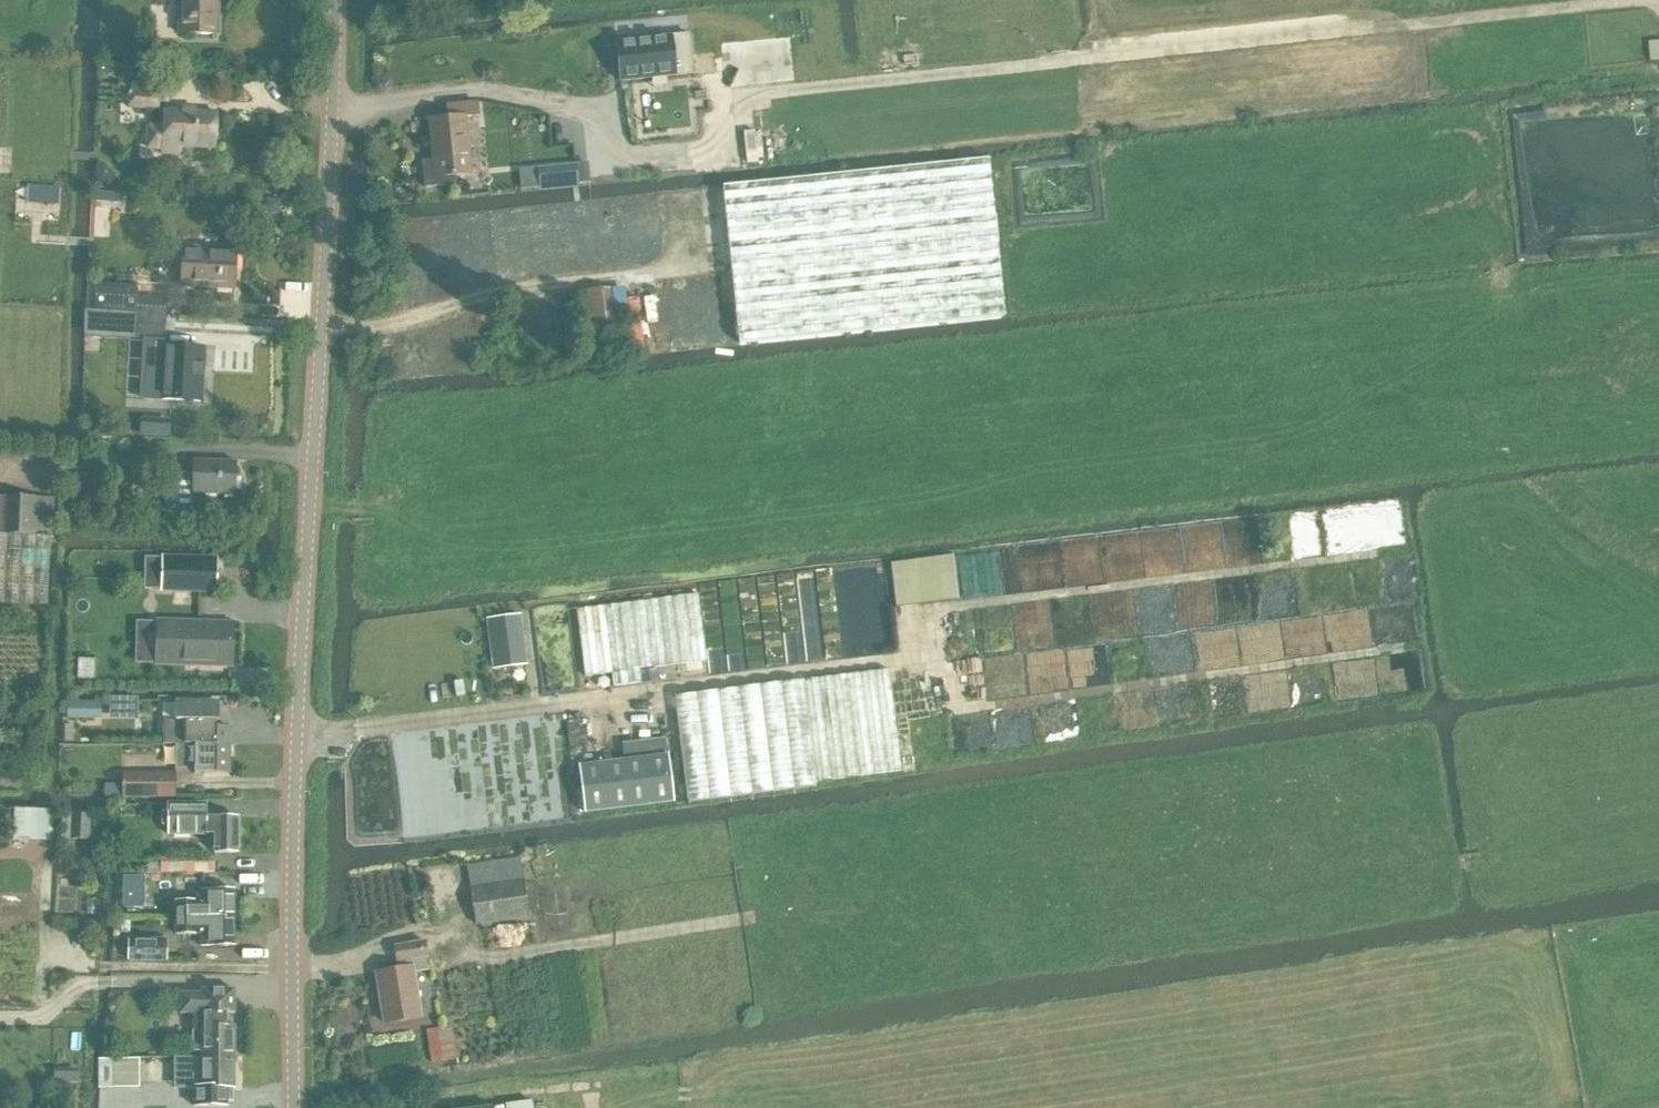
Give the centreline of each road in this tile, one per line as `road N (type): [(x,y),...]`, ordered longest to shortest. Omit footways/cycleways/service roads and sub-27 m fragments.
road 1 (tertiary): [(294,1107),(298,711),(334,0)]

